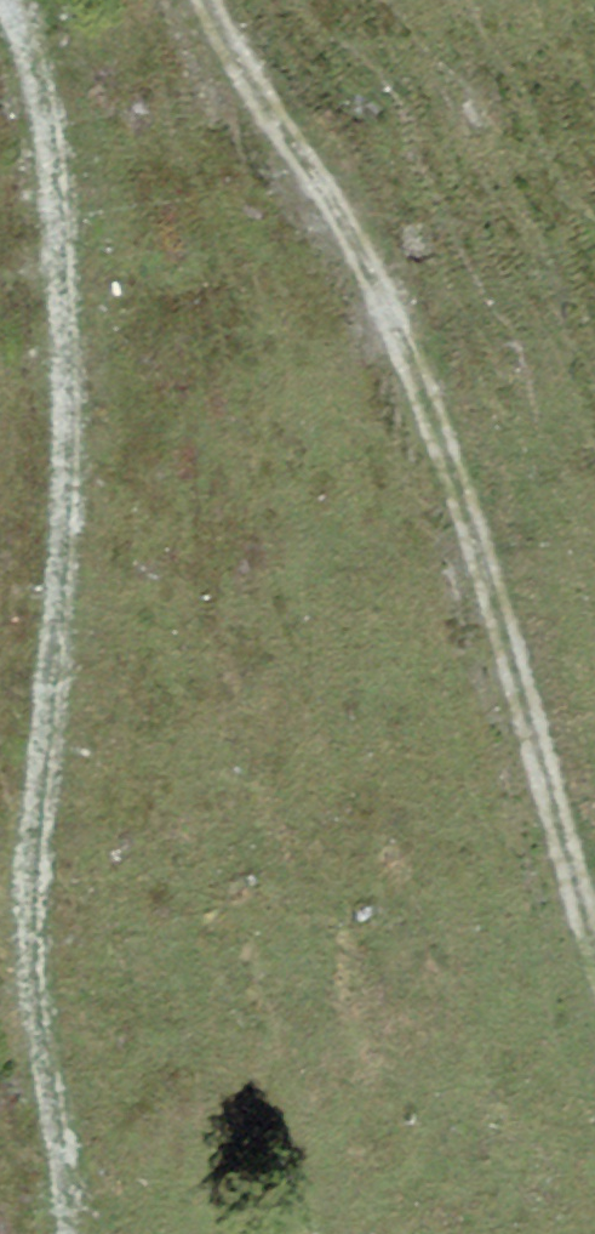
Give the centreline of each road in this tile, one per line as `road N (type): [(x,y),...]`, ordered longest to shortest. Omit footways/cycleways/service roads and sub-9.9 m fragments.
road 1 (track): [(89,1233),(41,956),(82,543),(60,150),(25,0)]
road 2 (track): [(241,0),(414,334),(503,532),(594,822)]

